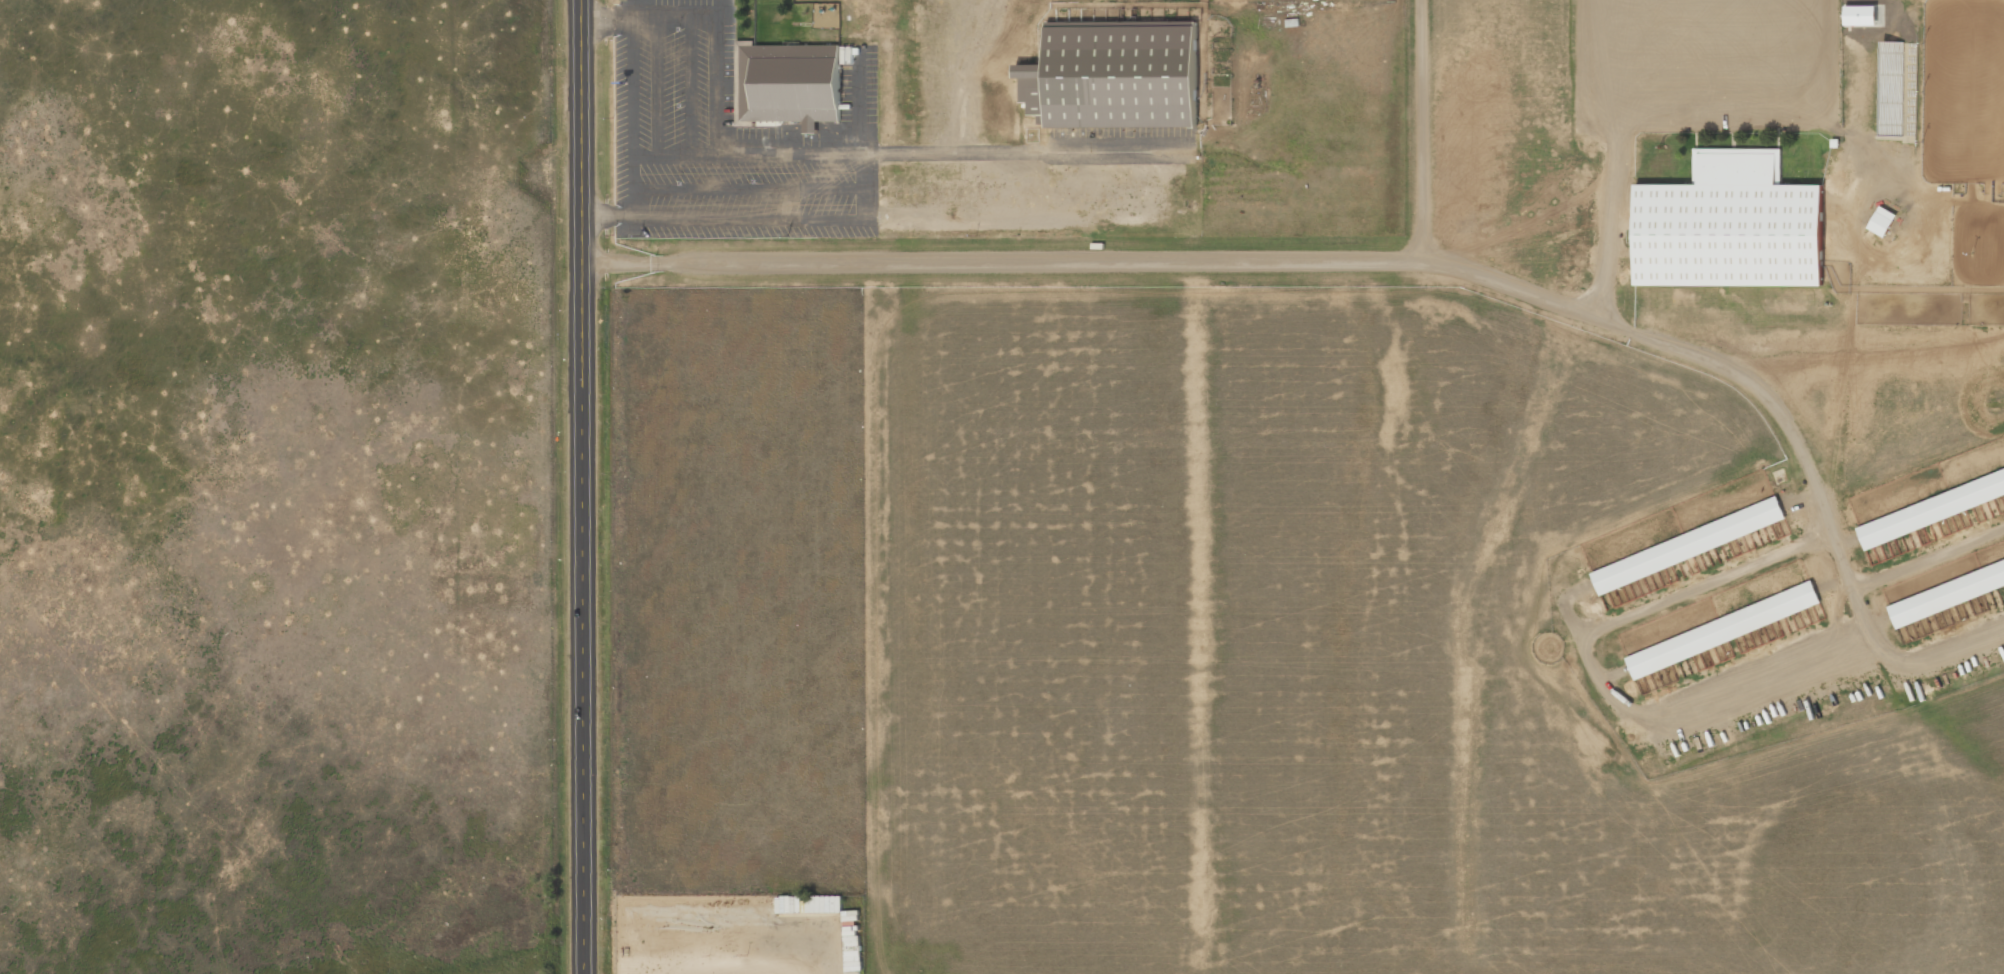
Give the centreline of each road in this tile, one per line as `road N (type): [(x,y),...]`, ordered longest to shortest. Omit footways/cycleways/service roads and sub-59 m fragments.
road 1 (secondary): [(587,973),(583,0)]

